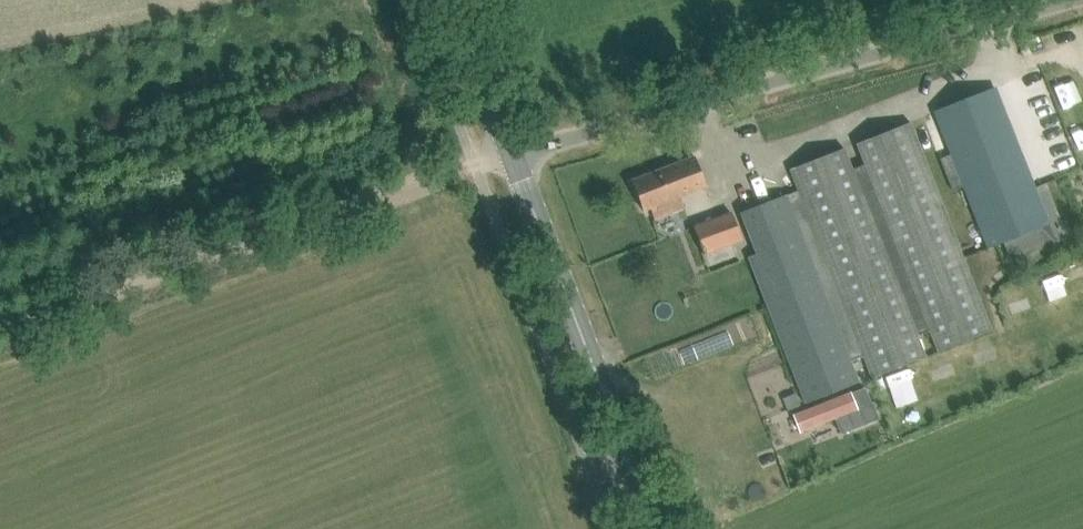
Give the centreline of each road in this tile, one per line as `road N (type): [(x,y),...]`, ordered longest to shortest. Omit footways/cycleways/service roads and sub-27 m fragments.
road 1 (unclassified): [(512,154),(1069,0)]
road 2 (track): [(477,169),(0,322)]
road 3 (tertiary): [(655,528),(512,154)]
road 4 (tertiary): [(512,154),(454,0)]

